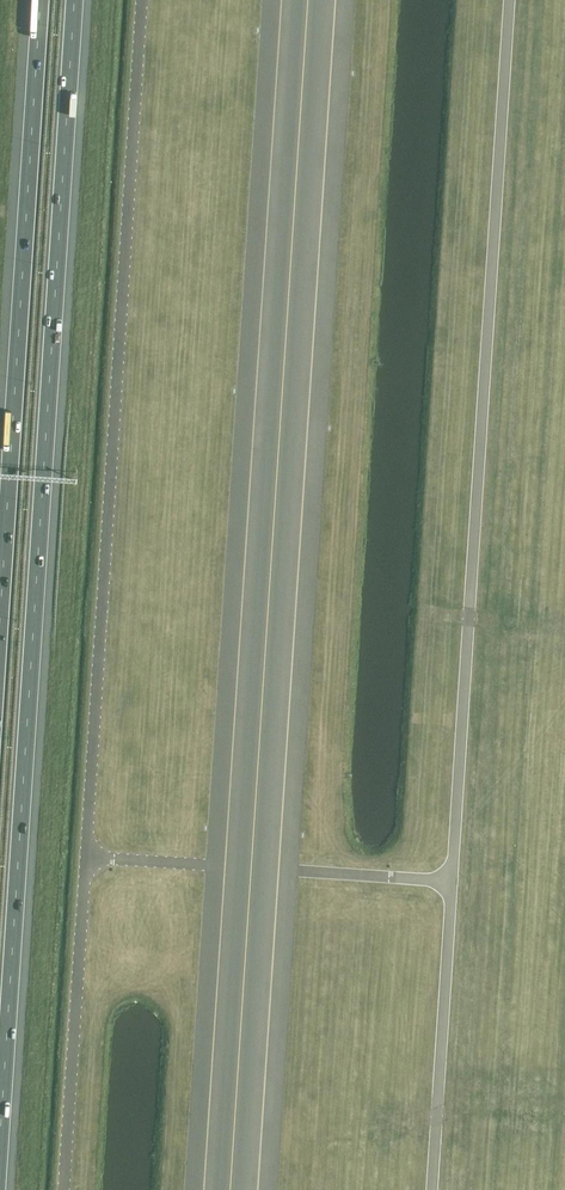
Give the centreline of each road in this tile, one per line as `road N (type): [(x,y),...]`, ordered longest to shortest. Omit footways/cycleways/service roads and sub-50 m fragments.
road 1 (motorway): [(0,1149),(75,0)]
road 2 (motorway): [(41,0),(0,620)]

